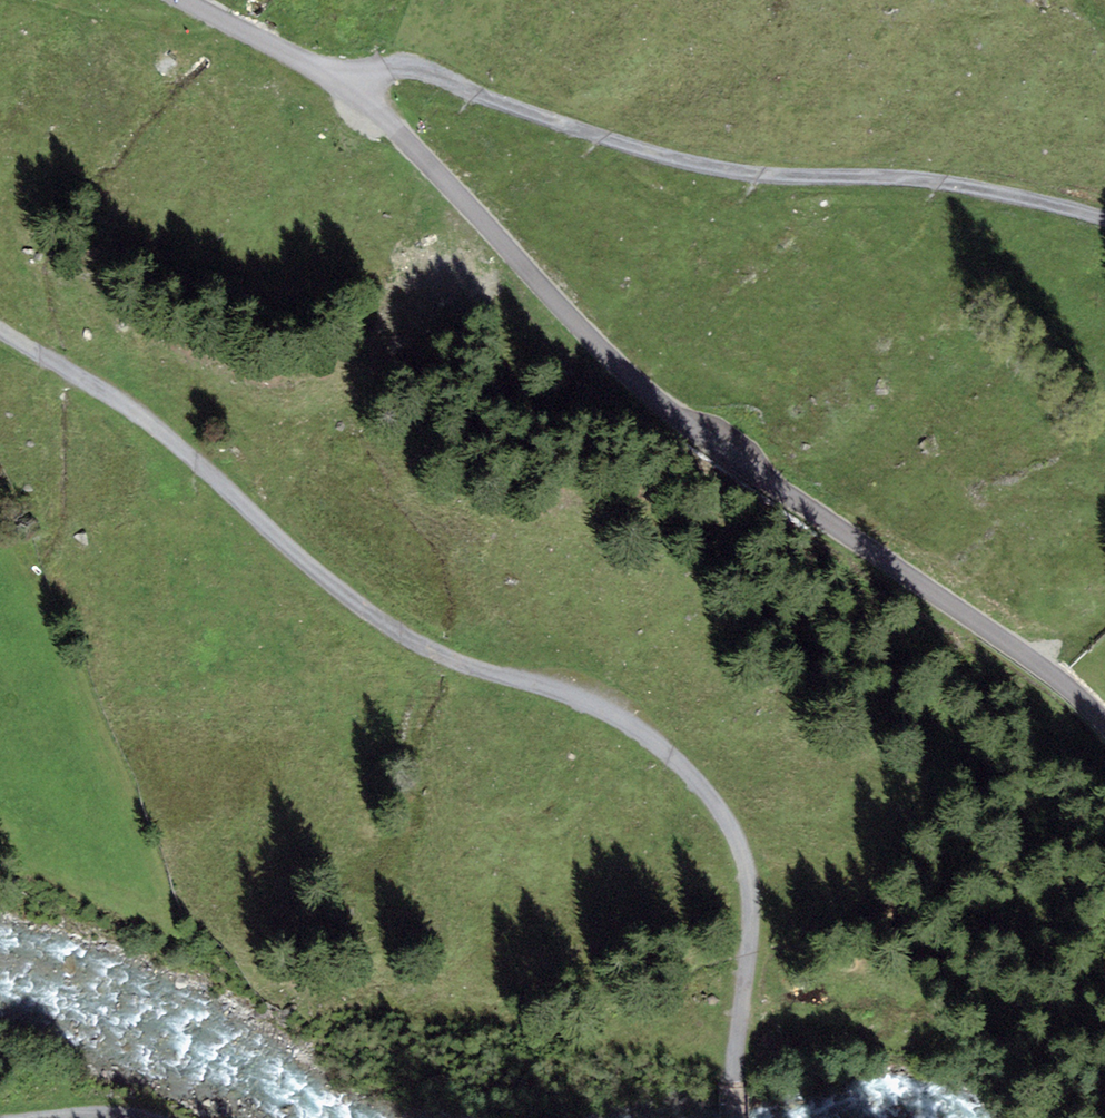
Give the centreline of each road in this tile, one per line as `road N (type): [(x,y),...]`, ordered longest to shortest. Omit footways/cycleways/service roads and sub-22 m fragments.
road 1 (unclassified): [(183,0),(355,90),(616,367),(717,450),(1064,685),(1104,729)]
road 2 (track): [(732,1089),(749,864),(712,800),(662,755),(580,701),(442,658),(398,634),(114,398),(0,324)]
road 3 (track): [(355,90),(409,75),(708,167),(954,183),(1104,220)]
road 4 (track): [(4,1117),(99,1110),(153,1117)]

